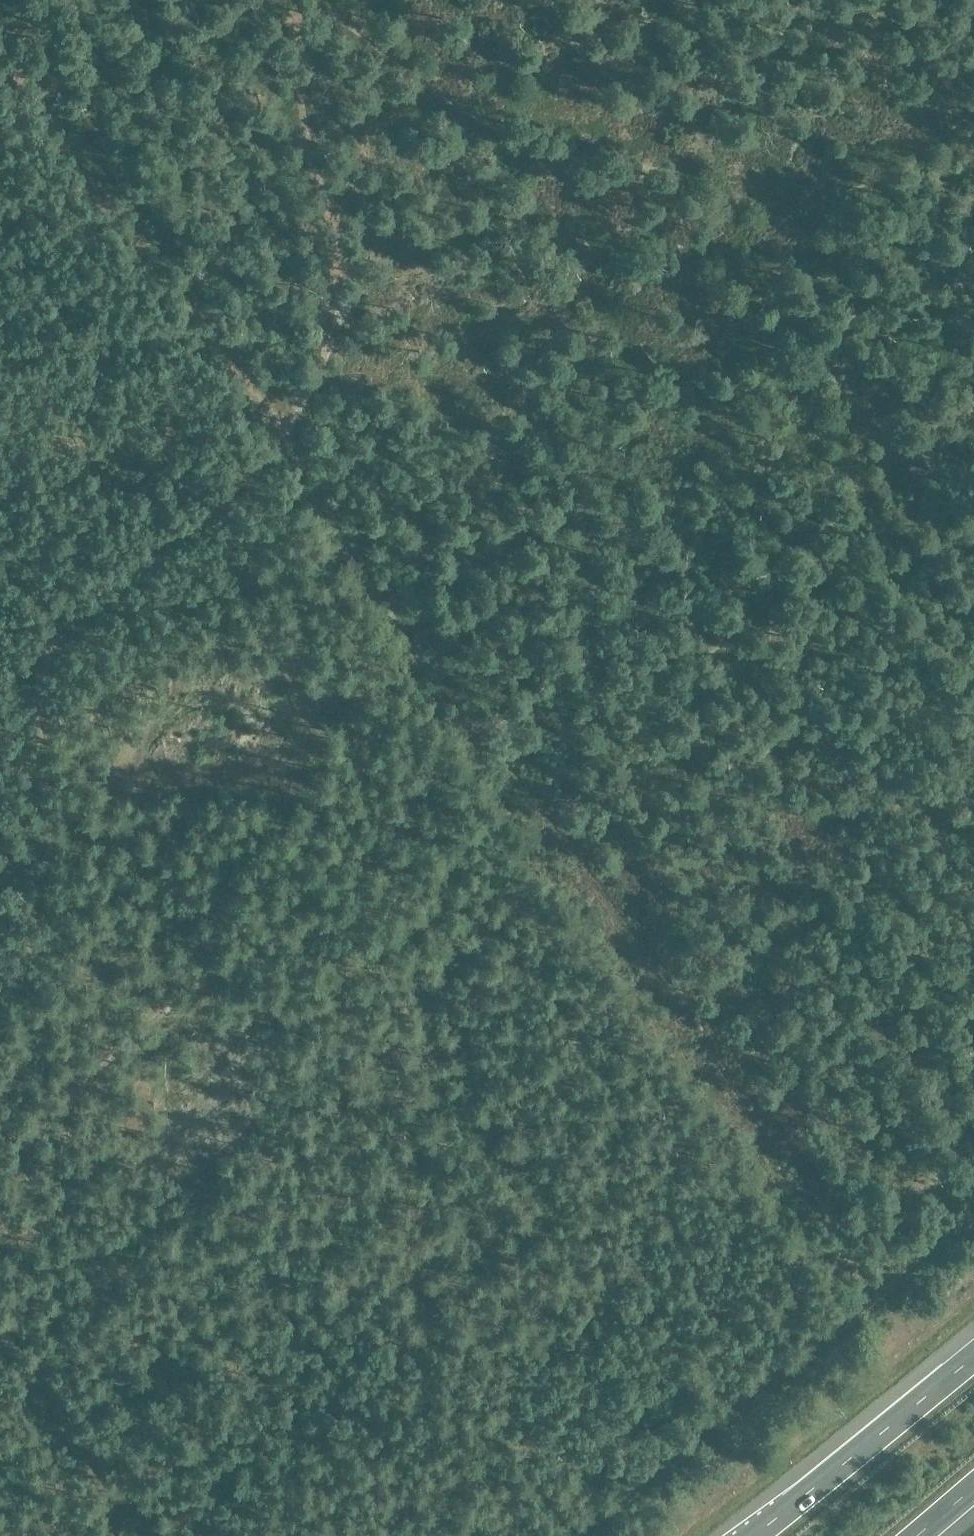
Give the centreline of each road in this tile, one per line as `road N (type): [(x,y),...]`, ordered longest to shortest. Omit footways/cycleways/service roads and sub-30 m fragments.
road 1 (track): [(973,1220),(577,1535)]
road 2 (track): [(0,45),(121,228),(288,435)]
road 3 (motorway): [(973,1358),(755,1535)]
road 4 (track): [(149,1535),(0,1343)]

